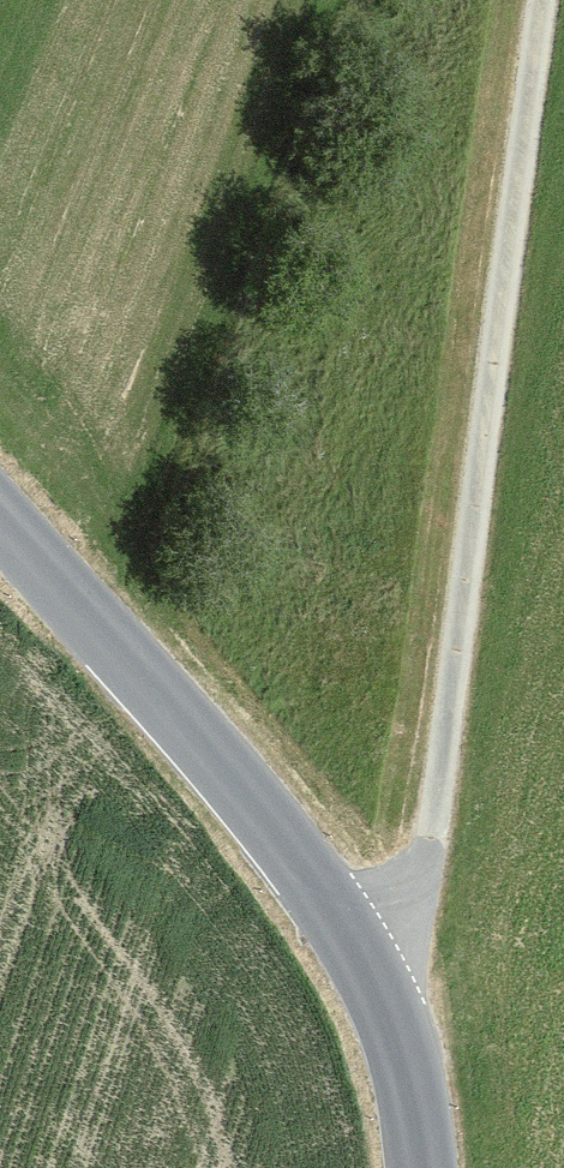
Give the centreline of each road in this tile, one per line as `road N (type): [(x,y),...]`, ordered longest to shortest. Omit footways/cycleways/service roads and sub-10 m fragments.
road 1 (track): [(367,967),(406,917),(430,840),(545,0)]
road 2 (tertiary): [(0,515),(232,775),(367,967),(404,1056),(422,1167)]

